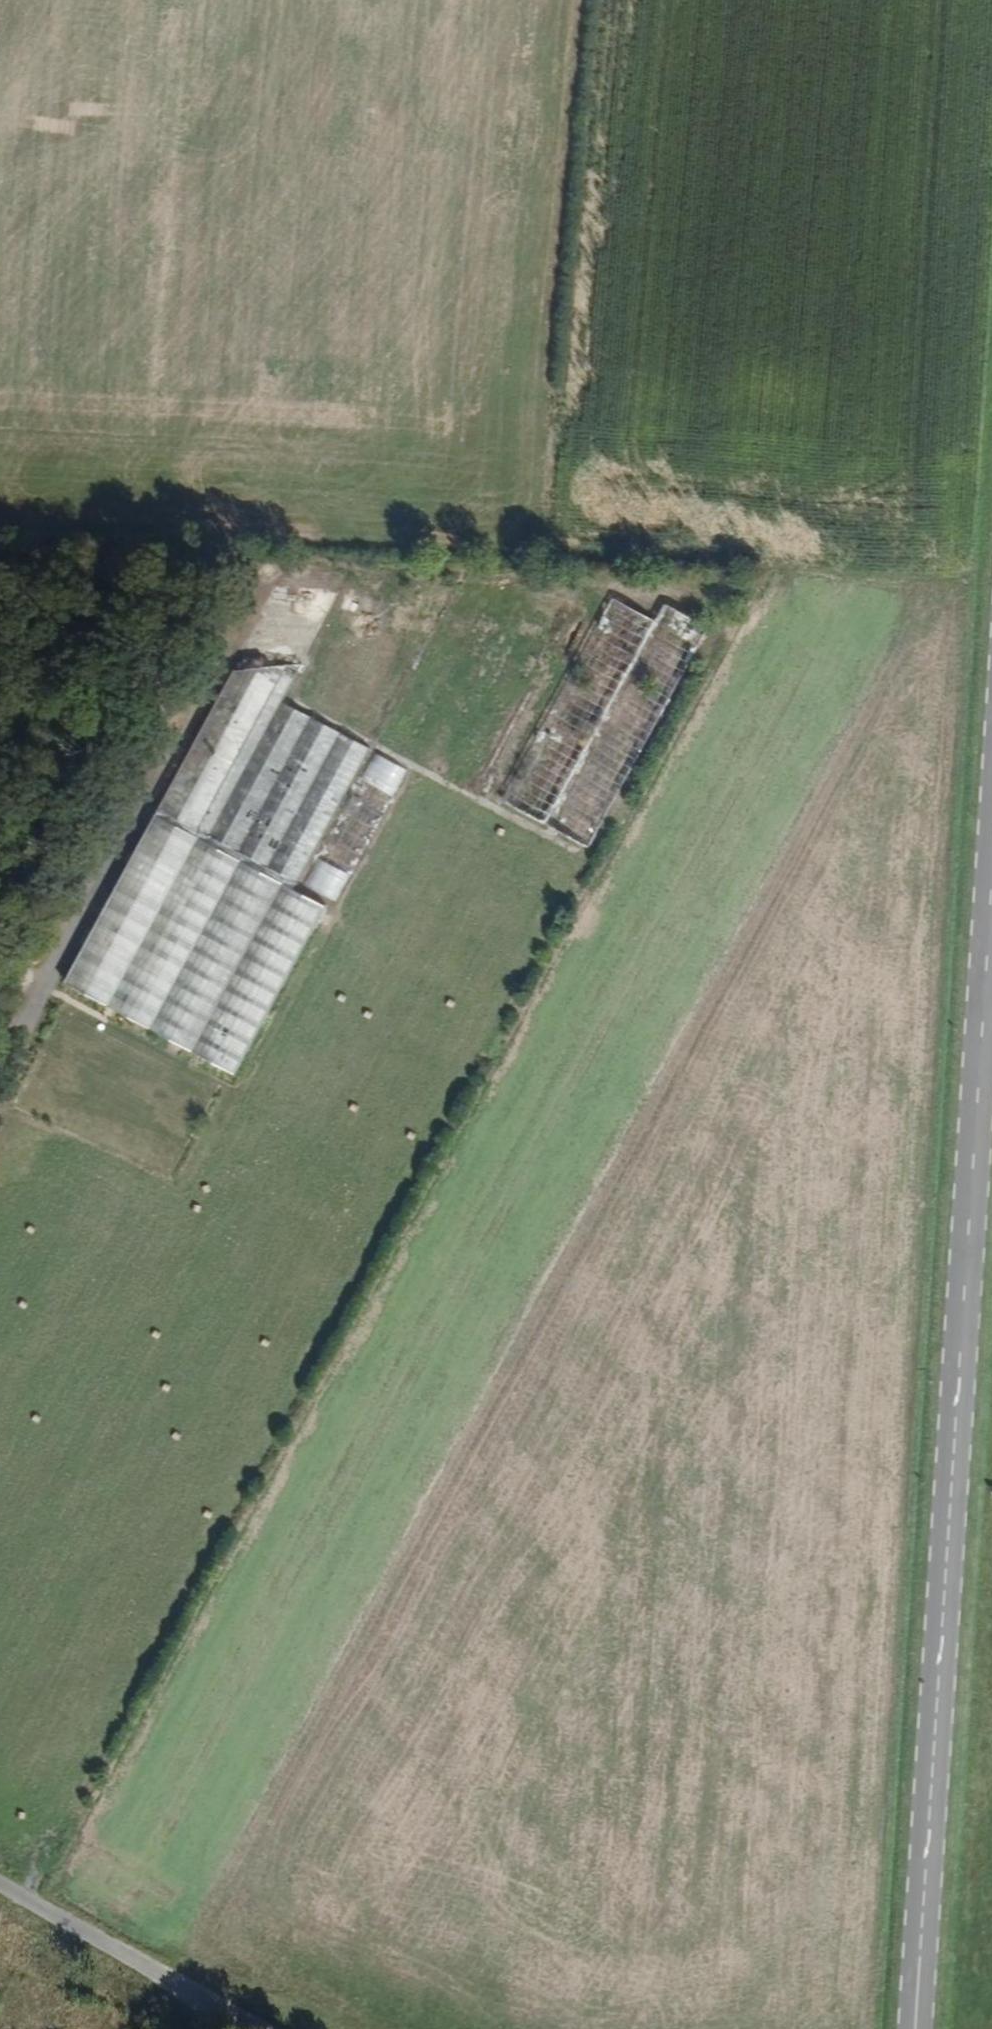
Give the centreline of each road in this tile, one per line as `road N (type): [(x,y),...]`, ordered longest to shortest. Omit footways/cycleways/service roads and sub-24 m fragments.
road 1 (secondary): [(991,796),(915,2028)]
road 2 (unclassified): [(268,2028),(0,1883)]

